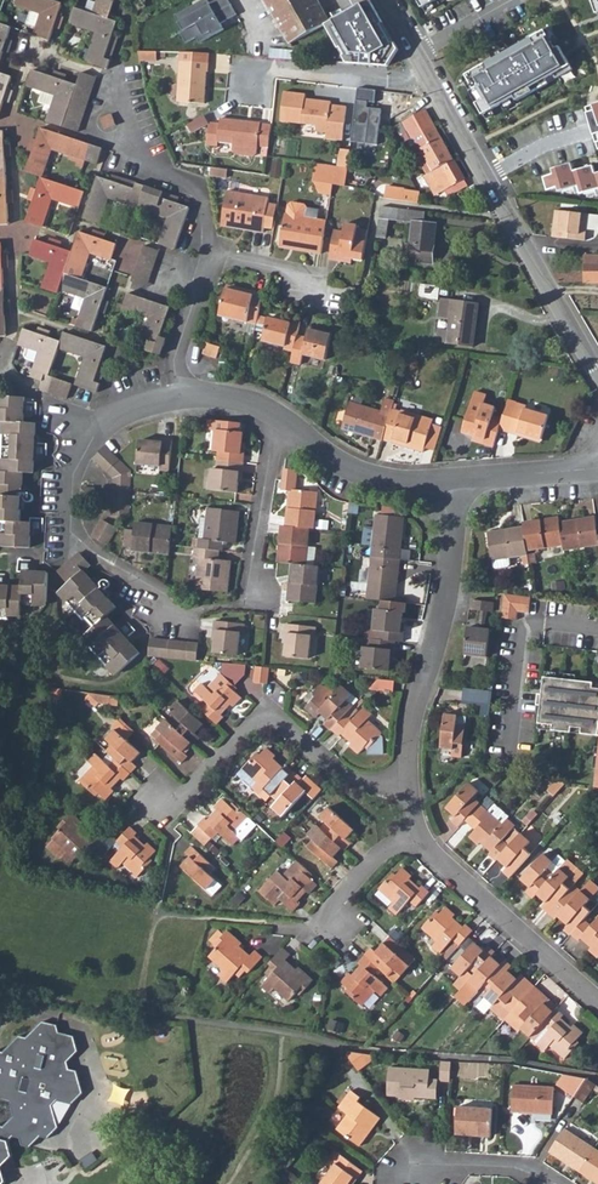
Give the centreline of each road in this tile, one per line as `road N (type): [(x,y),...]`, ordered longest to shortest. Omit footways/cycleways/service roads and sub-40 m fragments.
road 1 (tertiary): [(431,78),(597,374)]
road 2 (residential): [(180,398),(92,427),(73,474),(70,531),(156,590),(172,616)]
road 3 (residential): [(409,775),(346,774),(274,721),(257,724),(170,813),(152,795)]
road 4 (residential): [(409,775),(415,718),(447,605),(452,478)]
road 5 (residential): [(597,1002),(426,843),(416,824)]
road 6 (residential): [(431,78),(412,83),(241,66),(240,88)]
road 7 (residential): [(201,249),(203,194),(132,136),(119,78)]
road 8 (residential): [(597,627),(523,630),(508,757)]
road 9 (residential): [(452,478),(357,470),(281,419)]
road 10 (residential): [(245,599),(281,419)]
road 11 (residential): [(559,1183),(514,1167),(393,1170)]
road 12 (residential): [(180,398),(173,361),(201,249)]
road 13 (residential): [(416,824),(314,930)]
road 14 (residential): [(597,468),(452,478)]
road 15 (residential): [(201,249),(299,273),(296,285),(313,289)]

